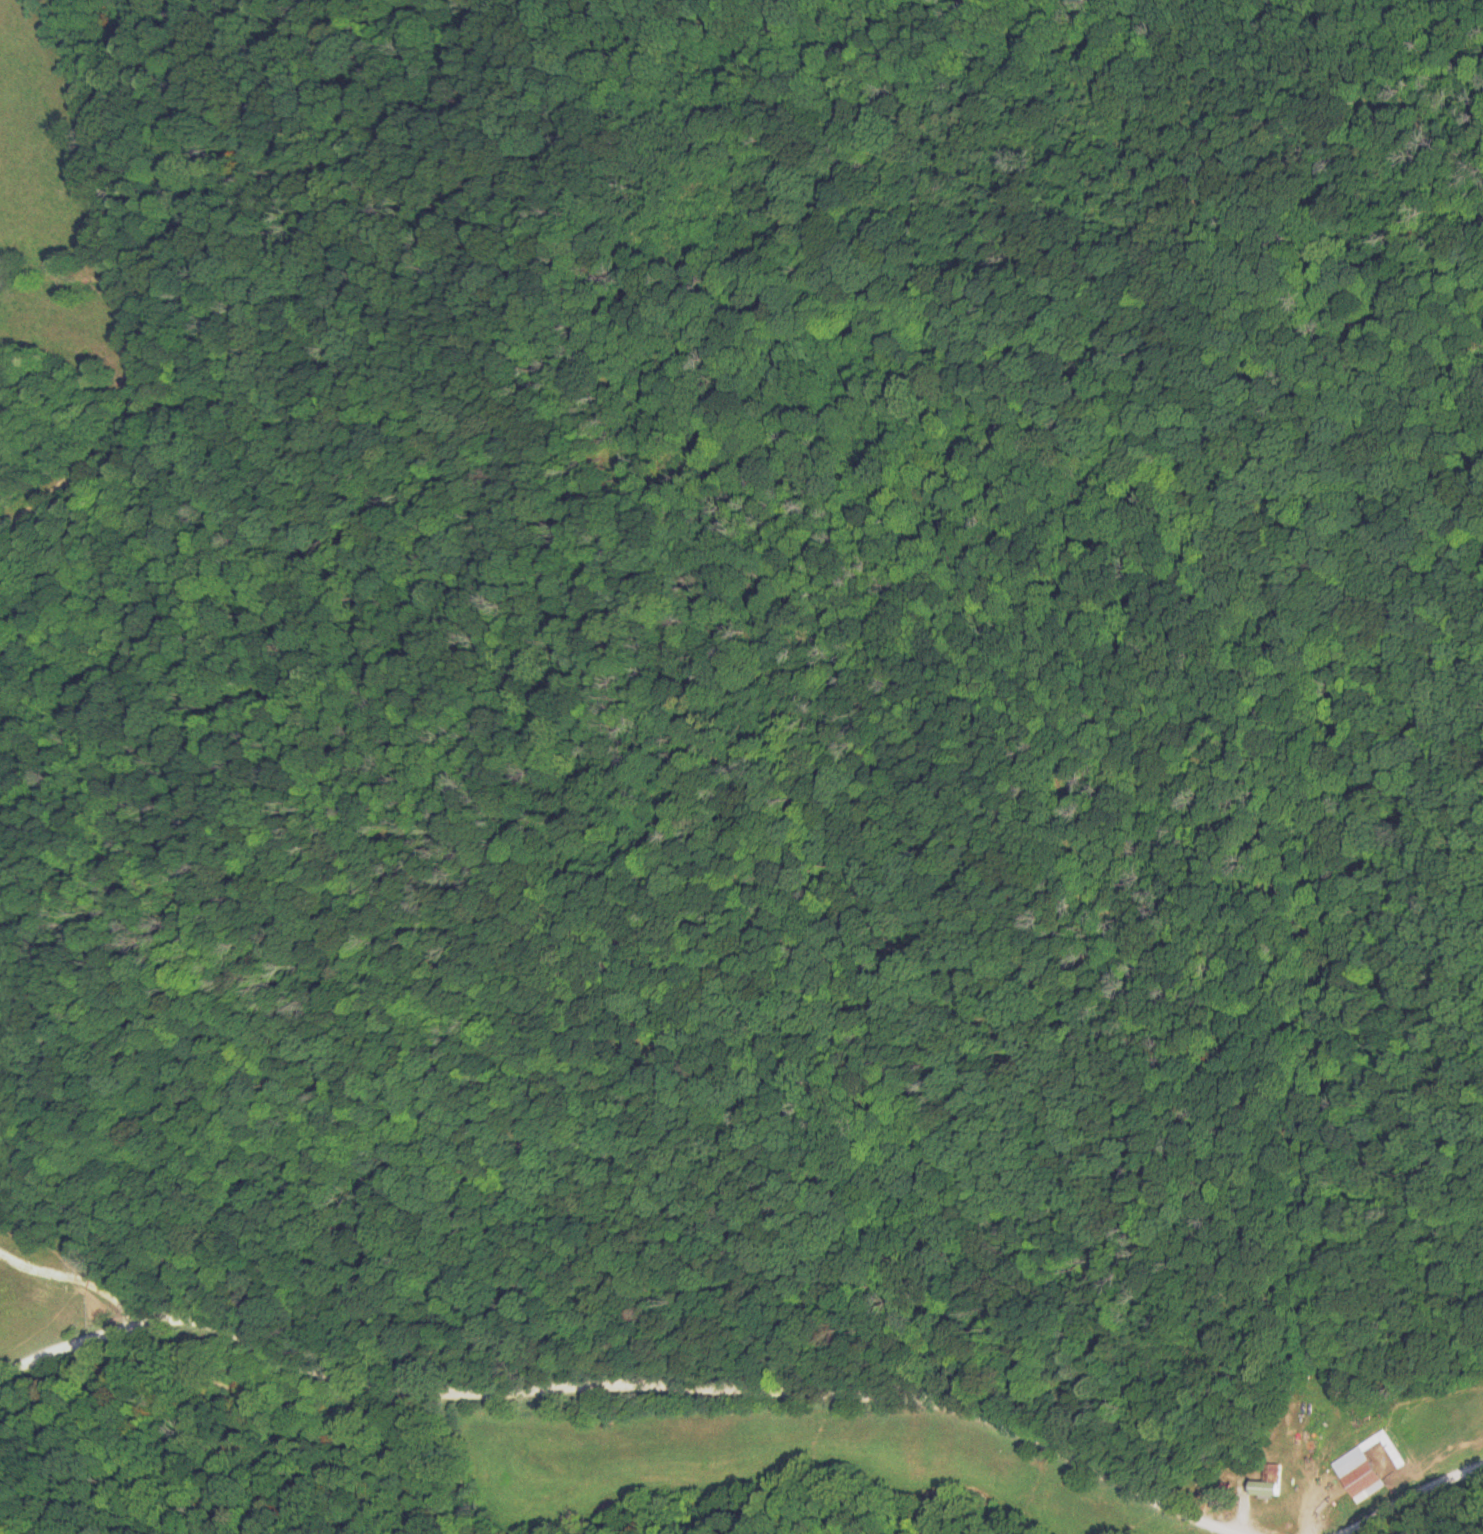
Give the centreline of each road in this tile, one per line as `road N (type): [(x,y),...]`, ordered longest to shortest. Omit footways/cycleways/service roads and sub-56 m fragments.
road 1 (residential): [(0,1354),(161,1301),(319,1301),(461,1329),(760,1323),(918,1356),(1245,1471),(1482,1447)]

